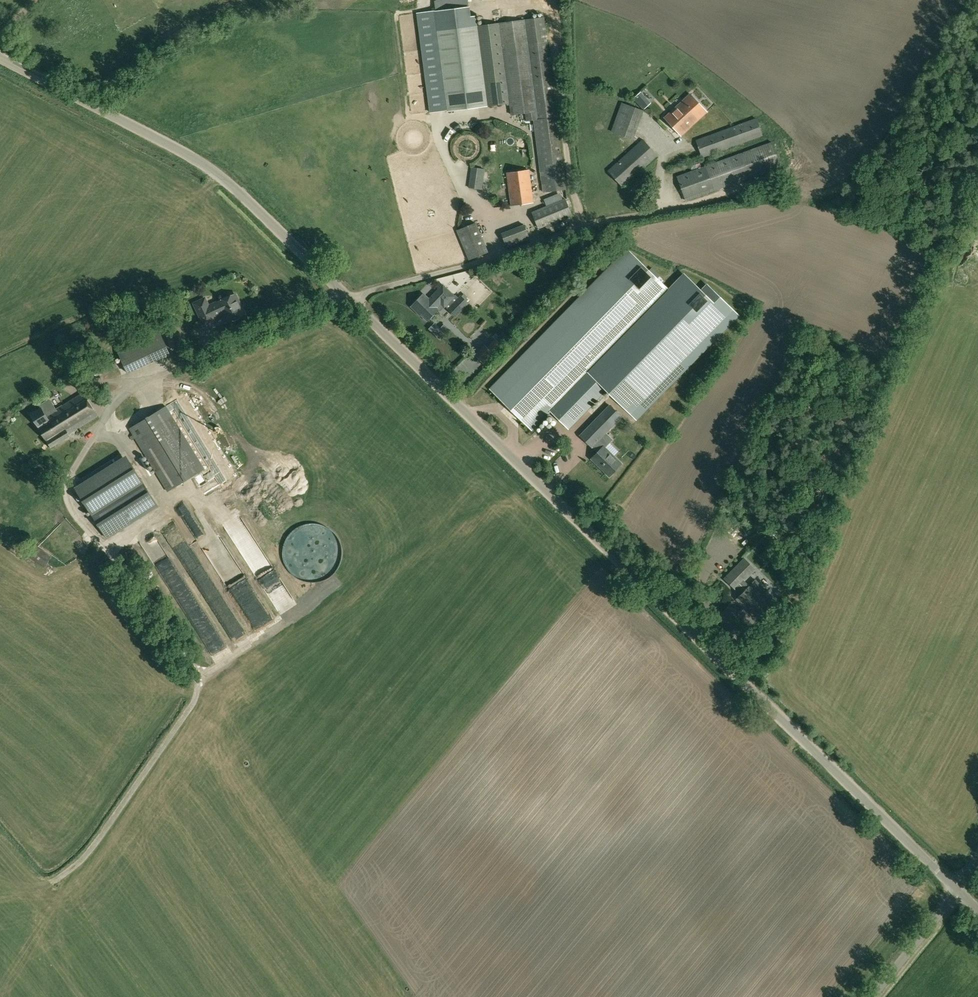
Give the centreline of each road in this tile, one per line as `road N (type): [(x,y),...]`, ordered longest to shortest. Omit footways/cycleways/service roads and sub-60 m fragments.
road 1 (unclassified): [(957,888),(346,297)]
road 2 (unclassified): [(346,297),(576,229),(678,209),(768,177)]
road 3 (unclassified): [(346,297),(227,182),(0,59)]
road 4 (unclassified): [(871,996),(957,888)]

